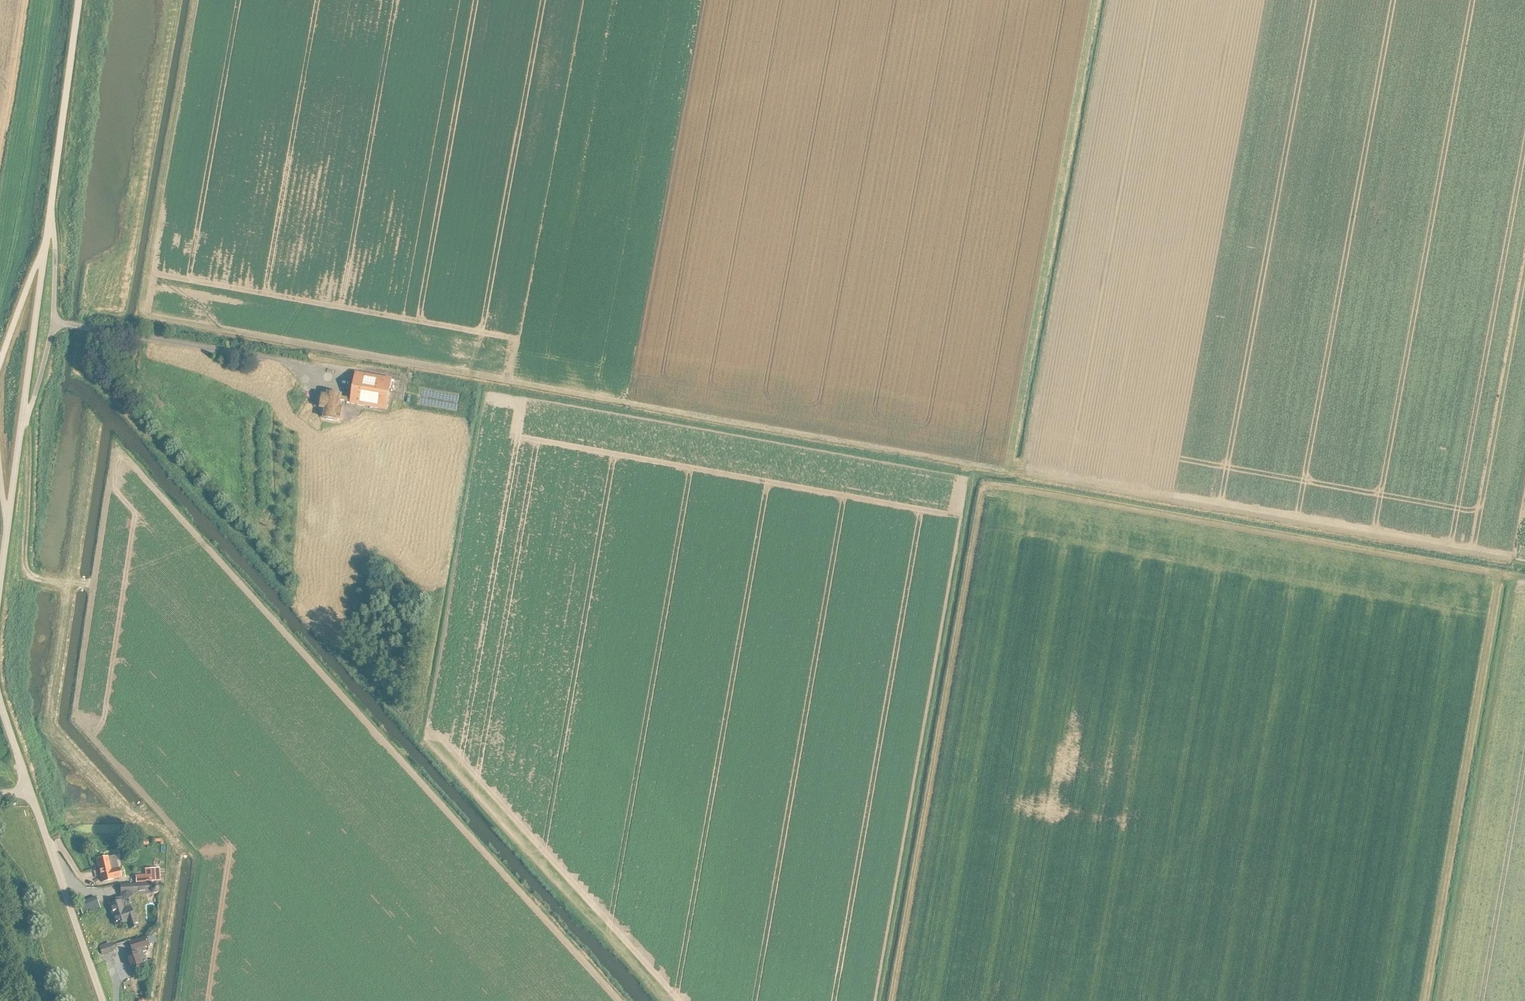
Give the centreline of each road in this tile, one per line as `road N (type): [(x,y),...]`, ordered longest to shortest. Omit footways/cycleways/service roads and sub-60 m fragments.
road 1 (unclassified): [(9,523),(46,251)]
road 2 (unclassified): [(46,251),(80,0)]
road 3 (unclassified): [(104,1000),(31,791)]

